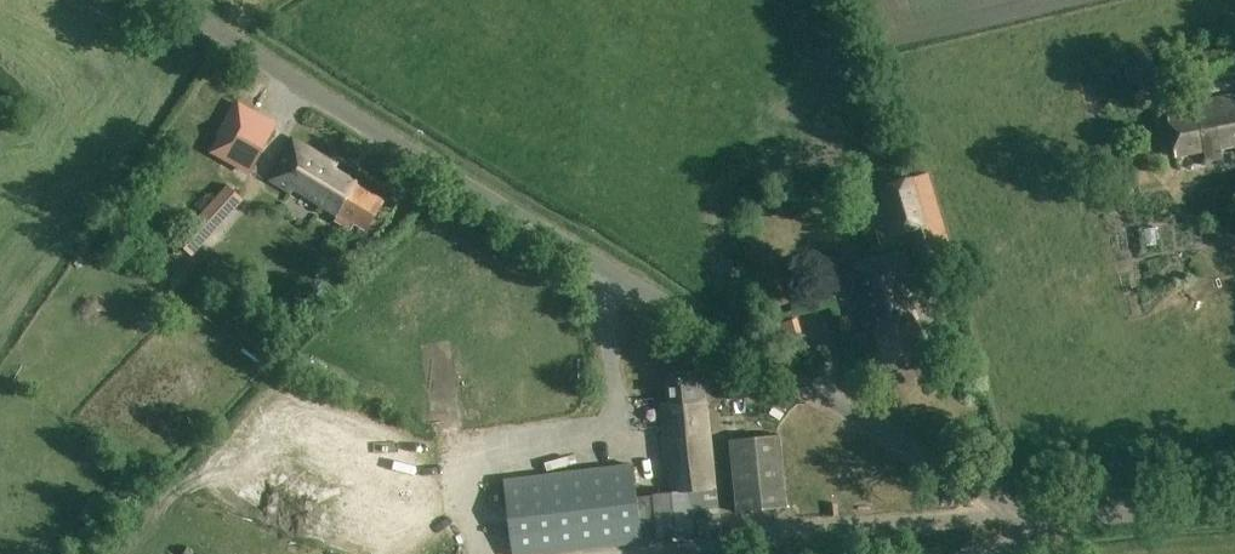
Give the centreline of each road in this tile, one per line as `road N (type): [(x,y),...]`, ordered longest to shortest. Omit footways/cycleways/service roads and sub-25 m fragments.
road 1 (unclassified): [(1022,512),(353,117),(171,0)]
road 2 (unclassified): [(1022,512),(1234,508)]

